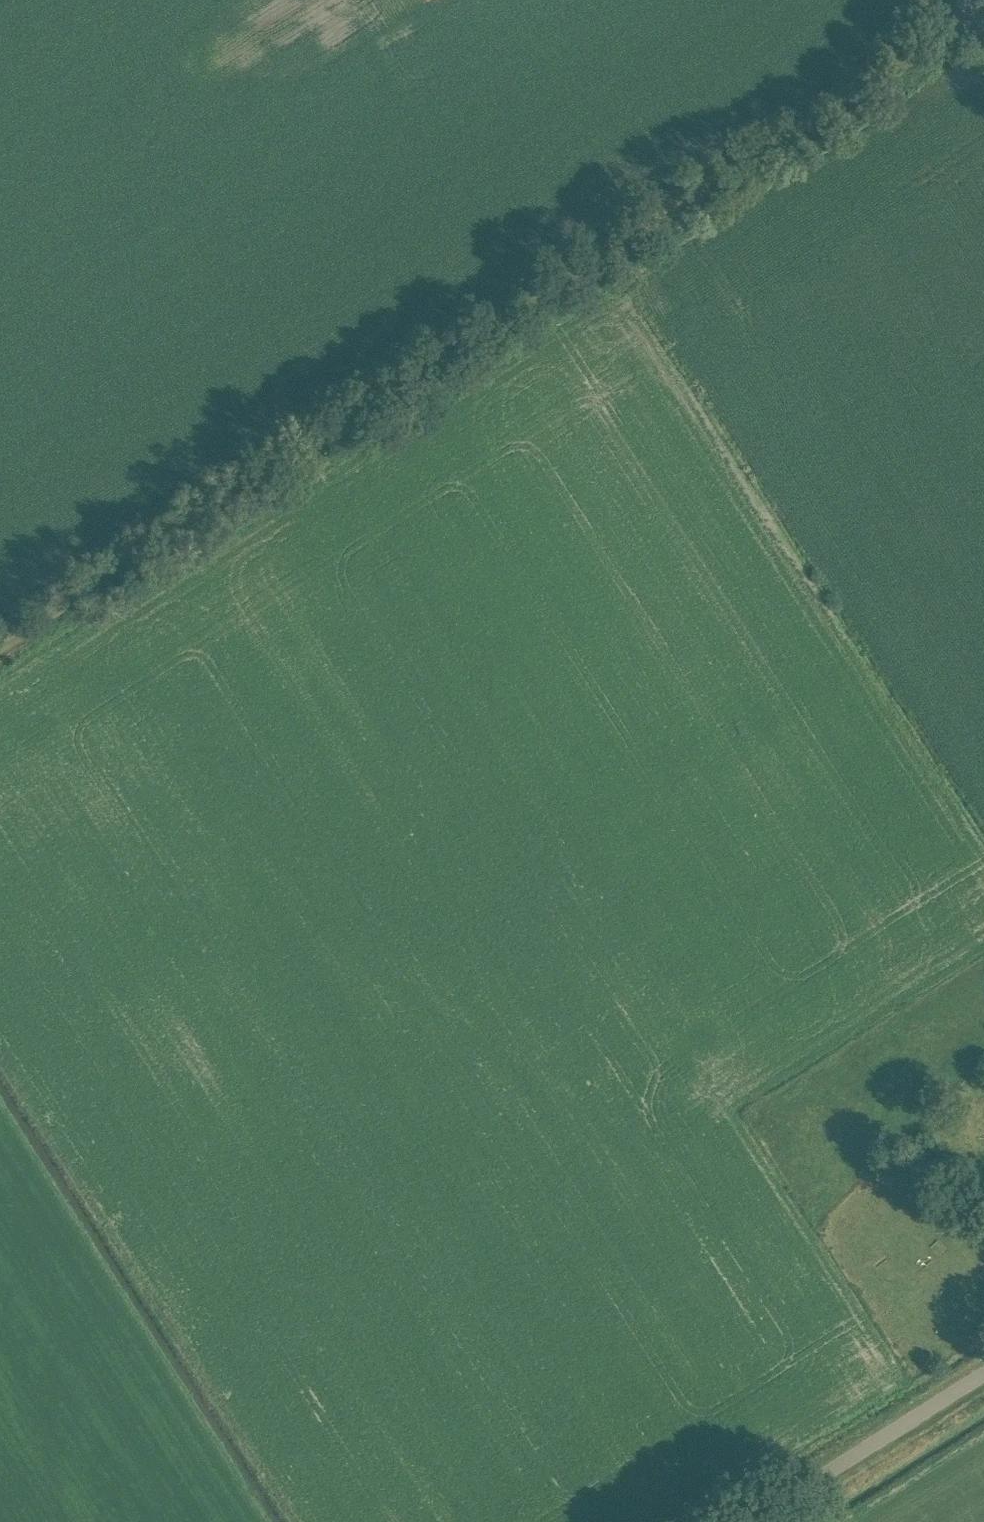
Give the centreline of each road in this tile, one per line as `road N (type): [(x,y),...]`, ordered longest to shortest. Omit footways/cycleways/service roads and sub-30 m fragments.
road 1 (track): [(0,652),(978,26)]
road 2 (unclassified): [(745,1521),(983,1371)]

